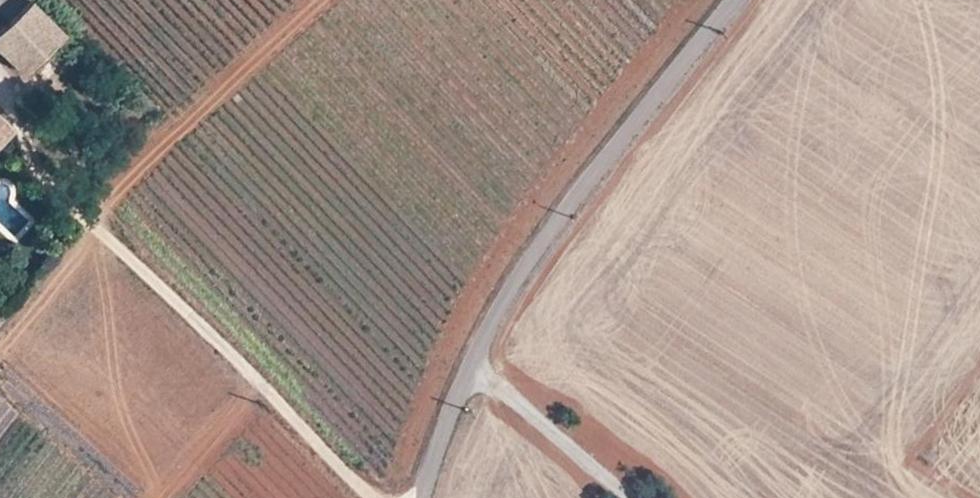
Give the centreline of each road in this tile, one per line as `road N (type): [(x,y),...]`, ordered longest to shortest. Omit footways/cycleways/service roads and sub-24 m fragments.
road 1 (residential): [(733,0),(567,212),(475,375)]
road 2 (unclassified): [(475,375),(621,497)]
road 3 (residential): [(475,375),(427,497)]

